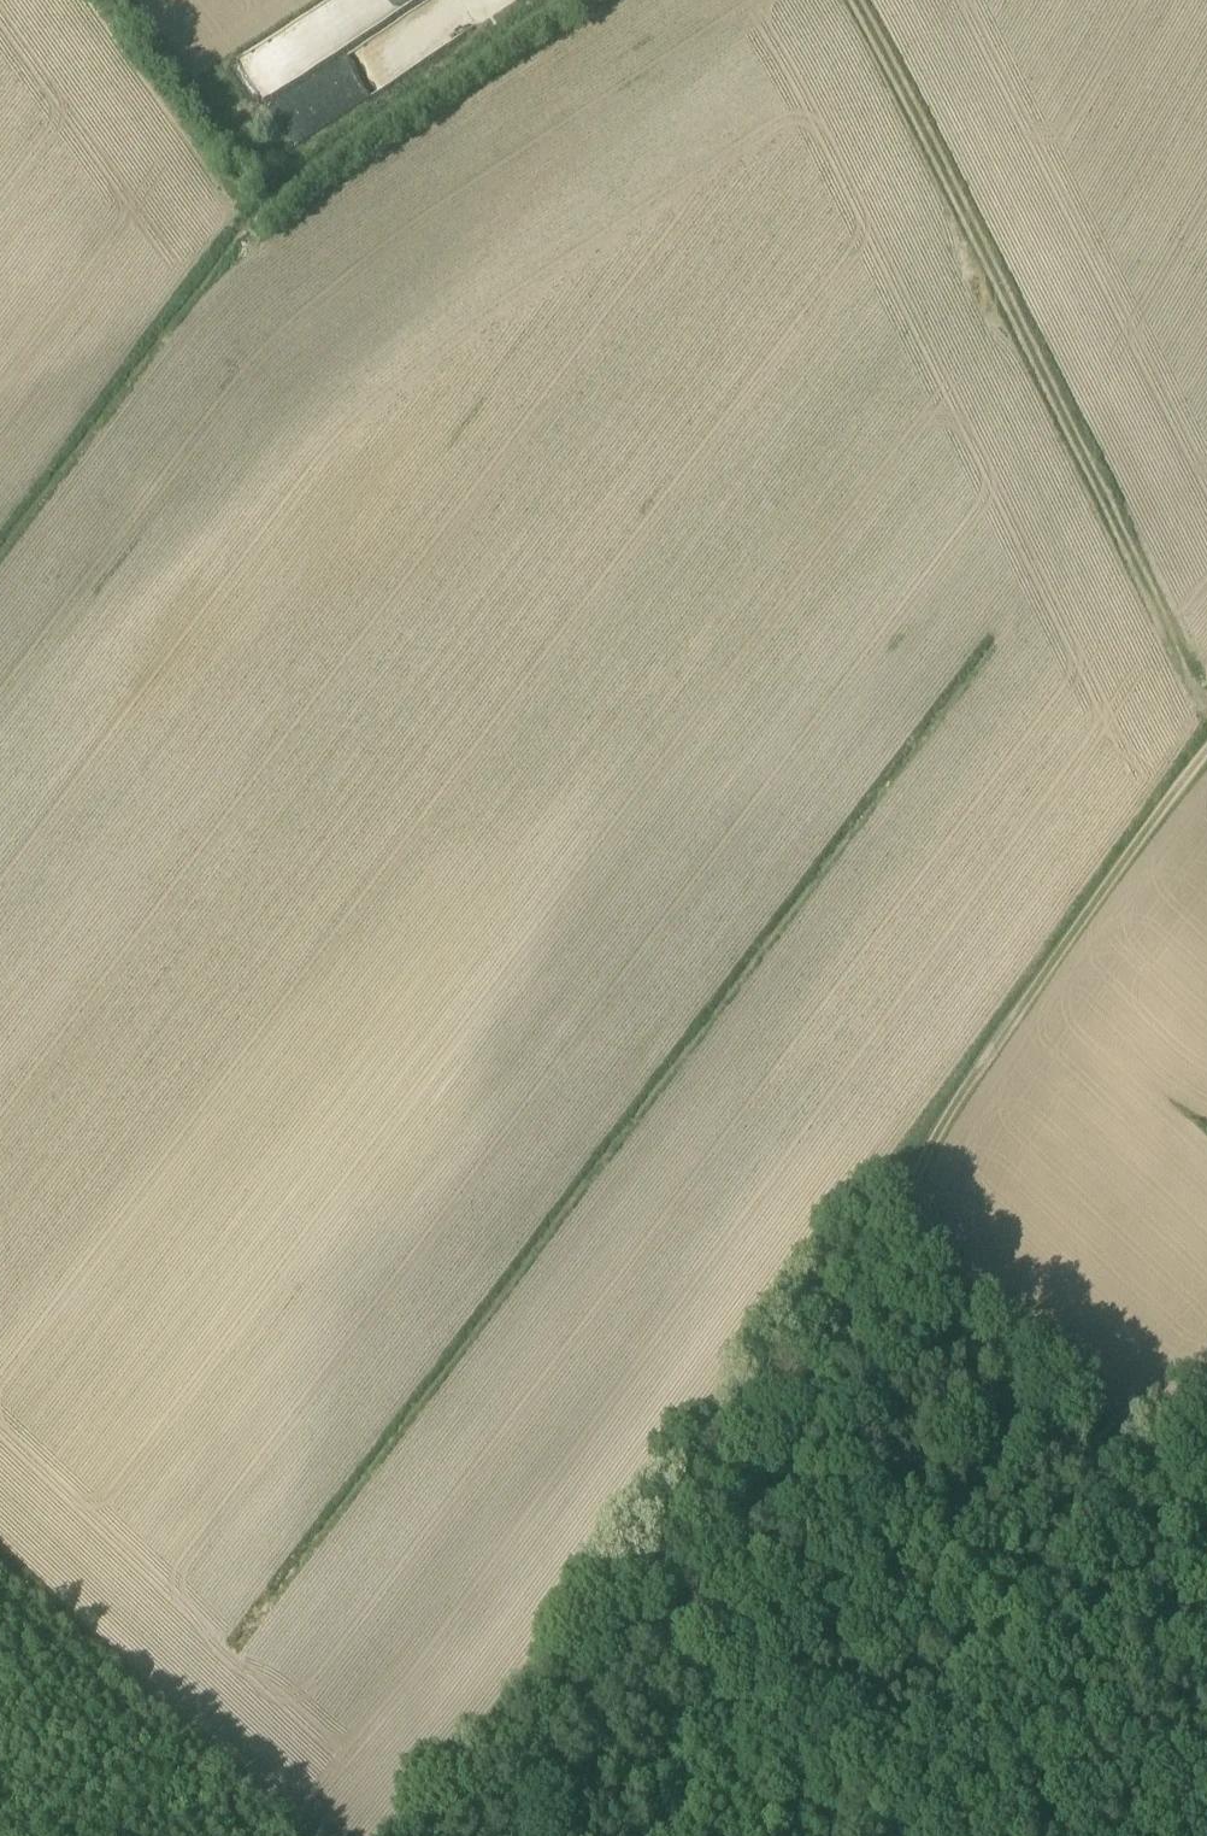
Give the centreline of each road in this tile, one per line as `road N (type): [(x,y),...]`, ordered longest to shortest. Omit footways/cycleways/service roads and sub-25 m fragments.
road 1 (track): [(1206,691),(1153,598),(858,0)]
road 2 (track): [(457,1835),(627,1618),(903,1213)]
road 3 (track): [(903,1213),(932,1158),(1206,762)]

